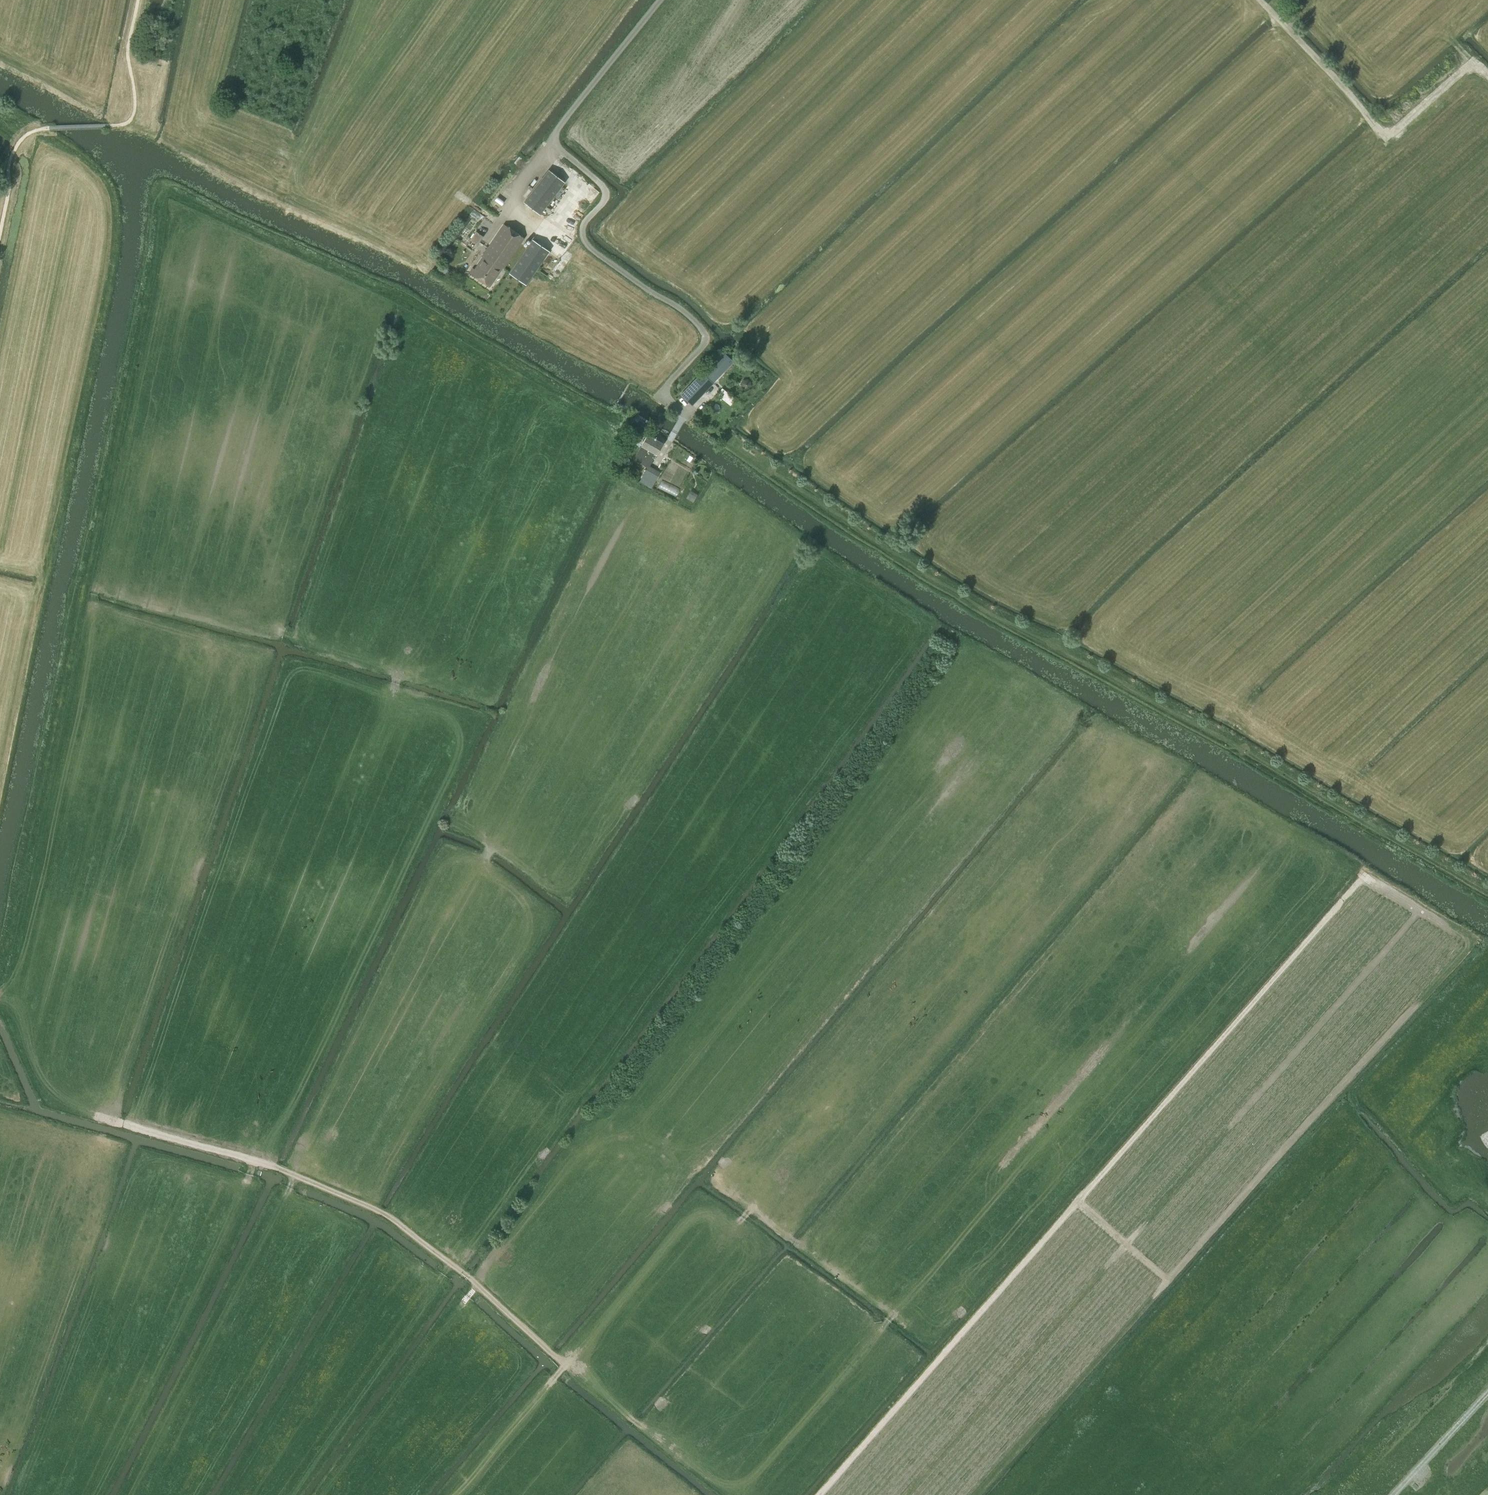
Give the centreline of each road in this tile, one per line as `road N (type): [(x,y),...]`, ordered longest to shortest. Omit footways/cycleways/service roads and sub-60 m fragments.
road 1 (track): [(882,1329),(893,1315),(753,1206),(735,1228),(696,1217),(565,1365),(389,1215),(255,1161),(113,1120)]
road 2 (unclassified): [(662,394),(705,334),(585,242),(583,227),(605,189),(559,148),(555,134),(660,0)]
road 3 (track): [(1261,0),(1385,137),(1473,63),(1487,77)]
road 4 (track): [(565,1365),(452,1494)]

